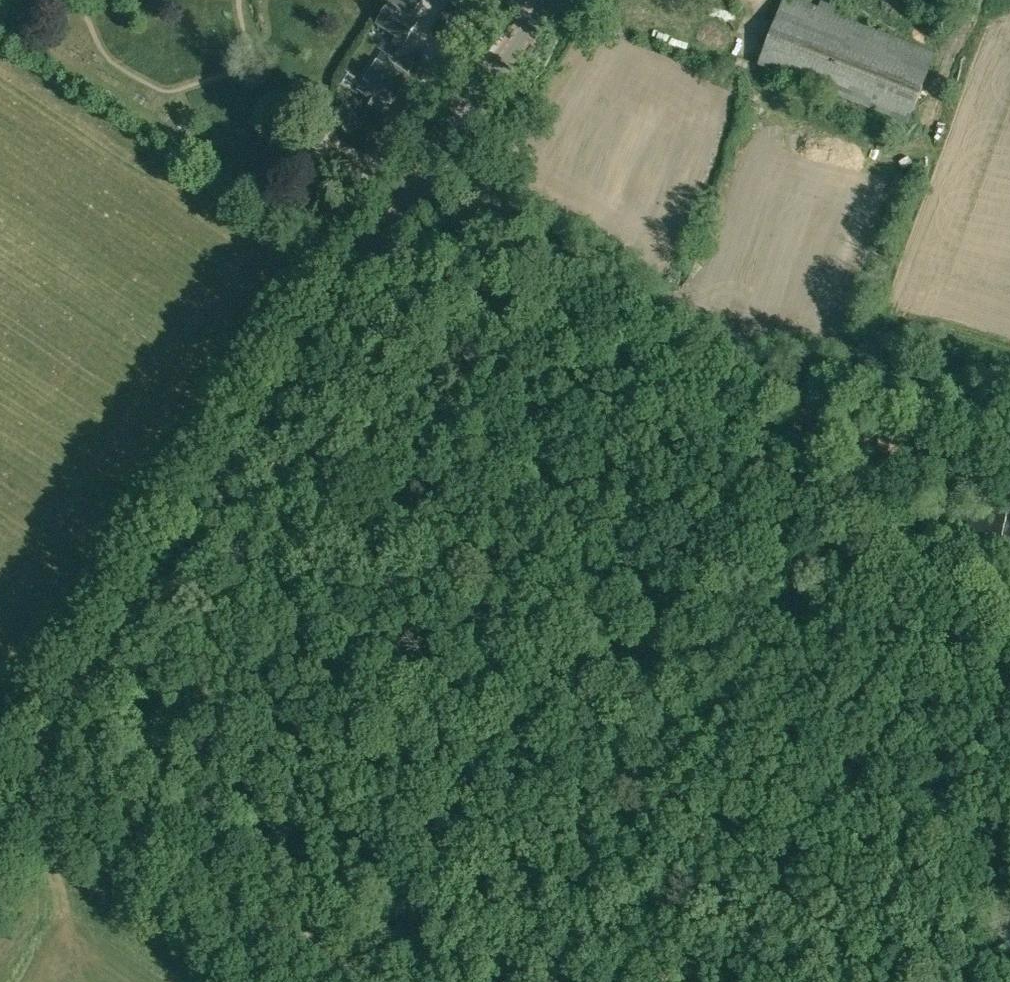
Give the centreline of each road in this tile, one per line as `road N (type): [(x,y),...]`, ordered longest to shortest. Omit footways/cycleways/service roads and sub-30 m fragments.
road 1 (secondary): [(0,824),(347,281),(539,0)]
road 2 (track): [(385,981),(117,807)]

